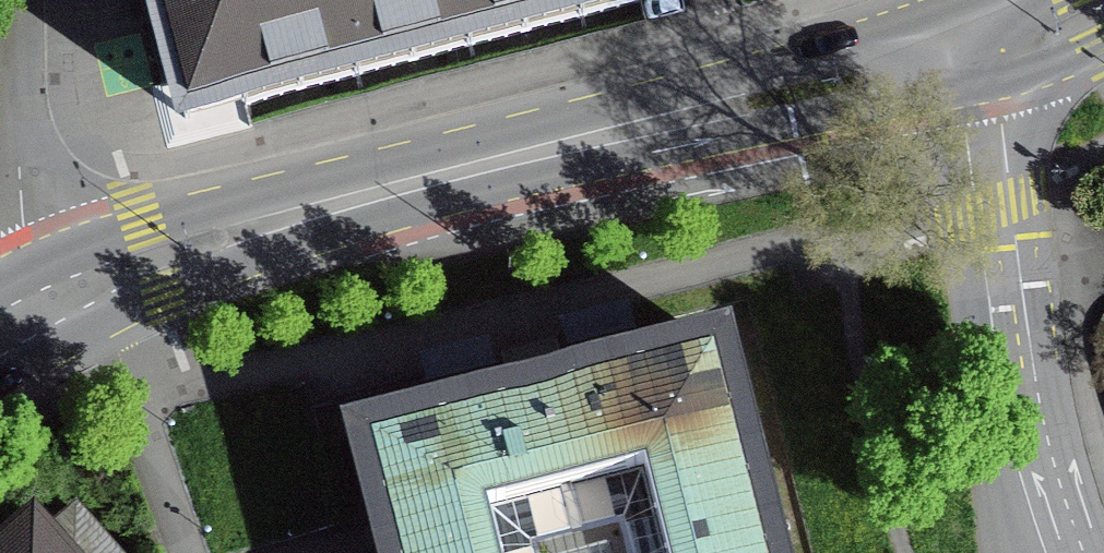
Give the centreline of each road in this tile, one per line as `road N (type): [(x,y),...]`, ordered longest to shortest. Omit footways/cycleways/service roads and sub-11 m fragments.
road 1 (primary): [(61,295),(153,255),(258,226),(735,114)]
road 2 (residential): [(1072,552),(1034,413),(1017,300),(1004,195),(1004,56)]
road 3 (residential): [(61,295),(23,218),(17,0)]
road 4 (primary): [(735,114),(1004,56)]

